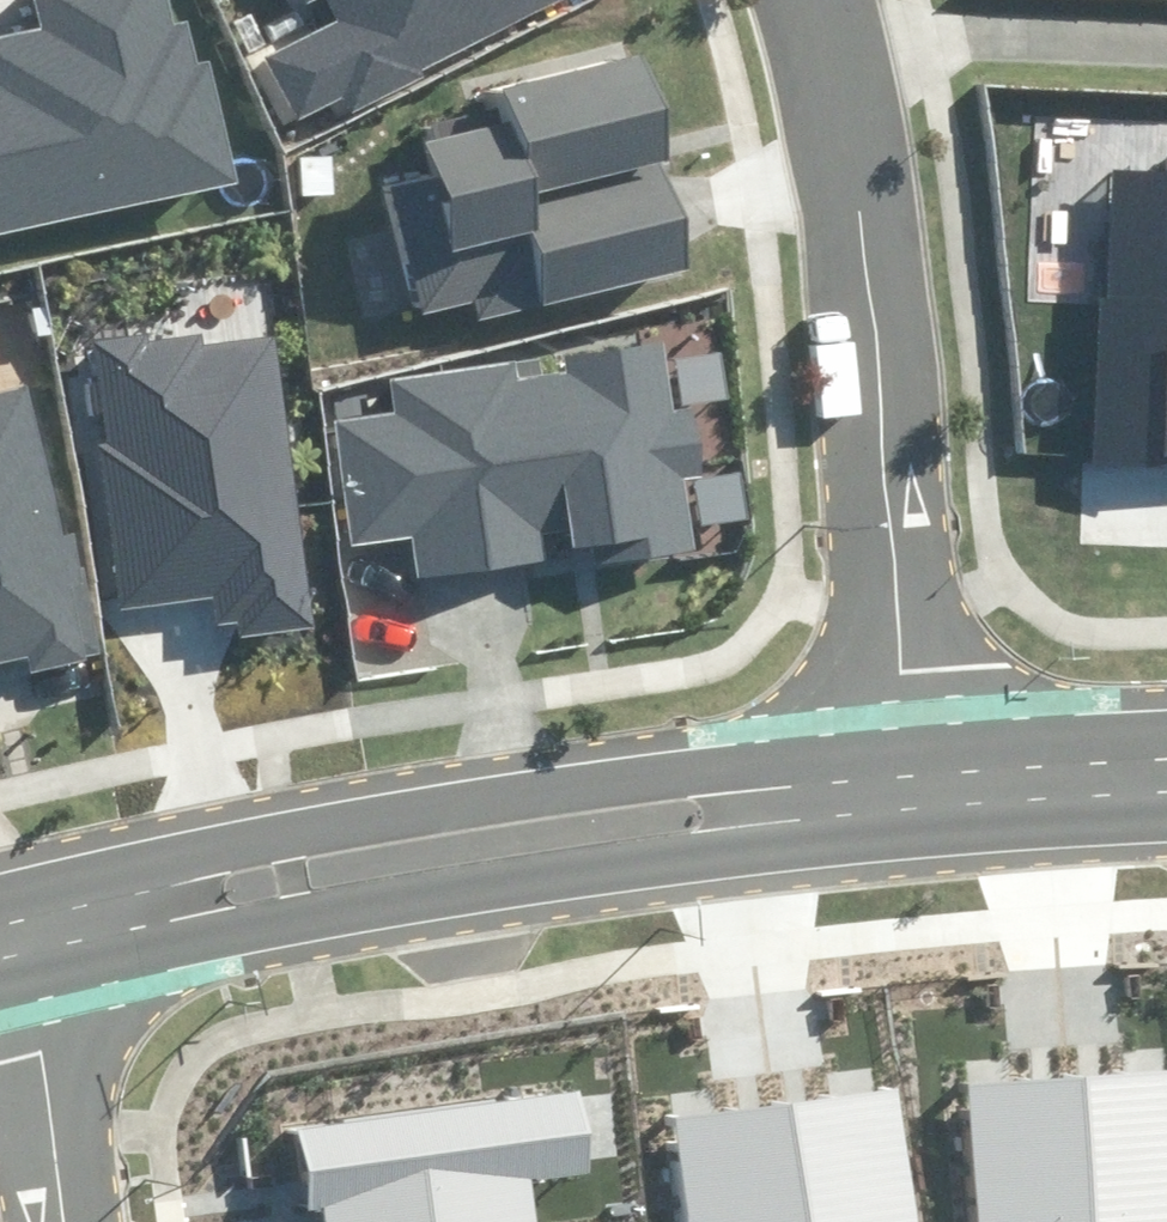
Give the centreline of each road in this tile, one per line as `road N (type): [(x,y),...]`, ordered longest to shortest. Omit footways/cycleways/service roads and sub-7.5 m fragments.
road 1 (residential): [(884,843),(242,928),(11,979)]
road 2 (residential): [(0,891),(868,741)]
road 3 (residential): [(868,741),(817,199),(774,28)]
road 4 (residential): [(774,28),(1166,47)]
road 5 (residential): [(868,741),(1166,719)]
road 6 (residential): [(1166,815),(884,843)]
road 7 (residential): [(11,979),(35,1221)]

